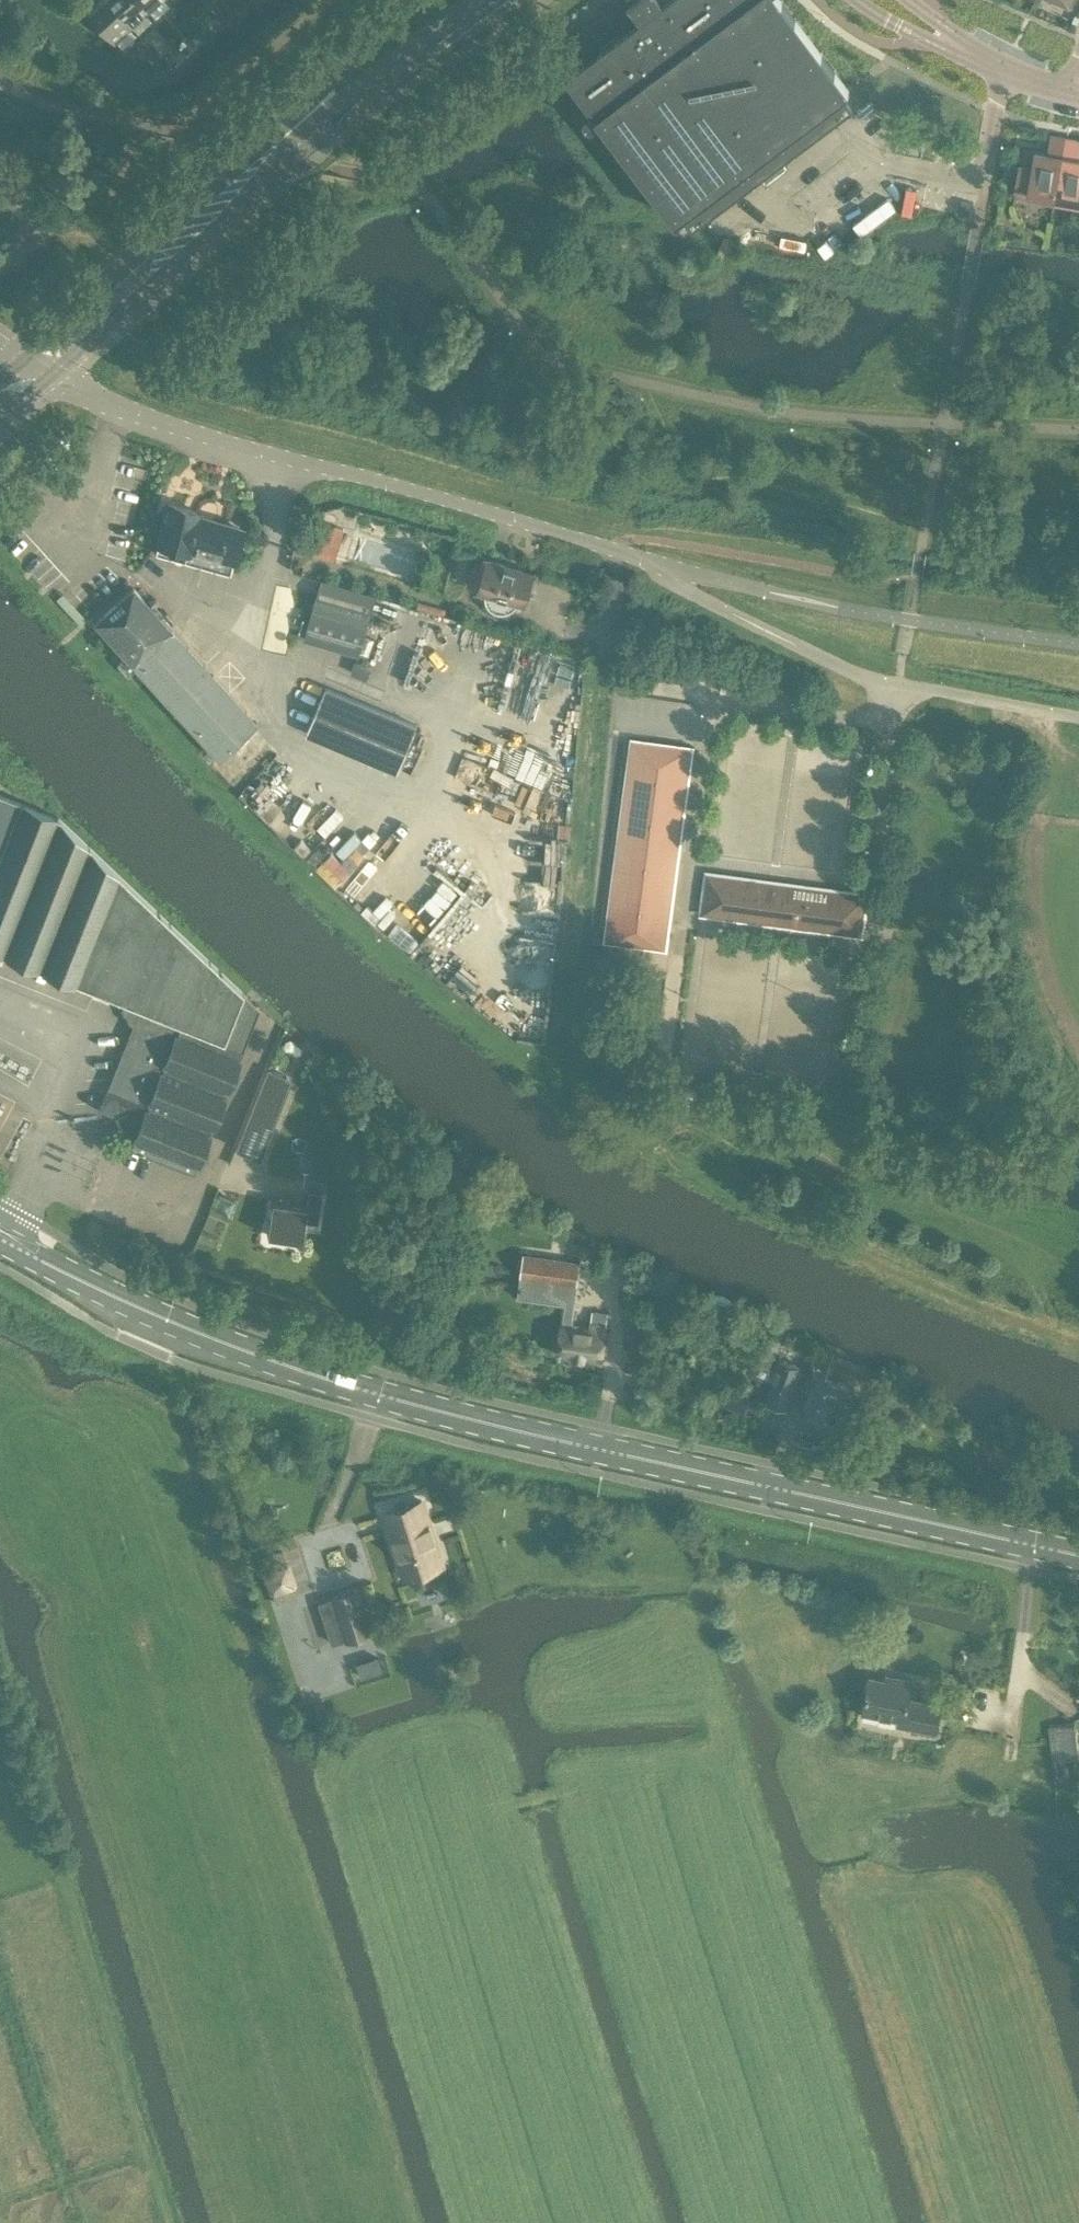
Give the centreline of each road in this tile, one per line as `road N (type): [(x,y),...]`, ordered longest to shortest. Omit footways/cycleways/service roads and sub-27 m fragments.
road 1 (primary): [(1078,1553),(371,1396),(163,1321),(0,1235)]
road 2 (unclassified): [(624,556),(435,495),(162,422),(68,380)]
road 3 (secondary): [(56,373),(308,149),(494,0)]
road 4 (secondary): [(410,0),(279,133),(32,356)]
road 5 (unclassified): [(624,556),(855,670),(1078,719)]
road 6 (residential): [(1005,65),(979,223)]

